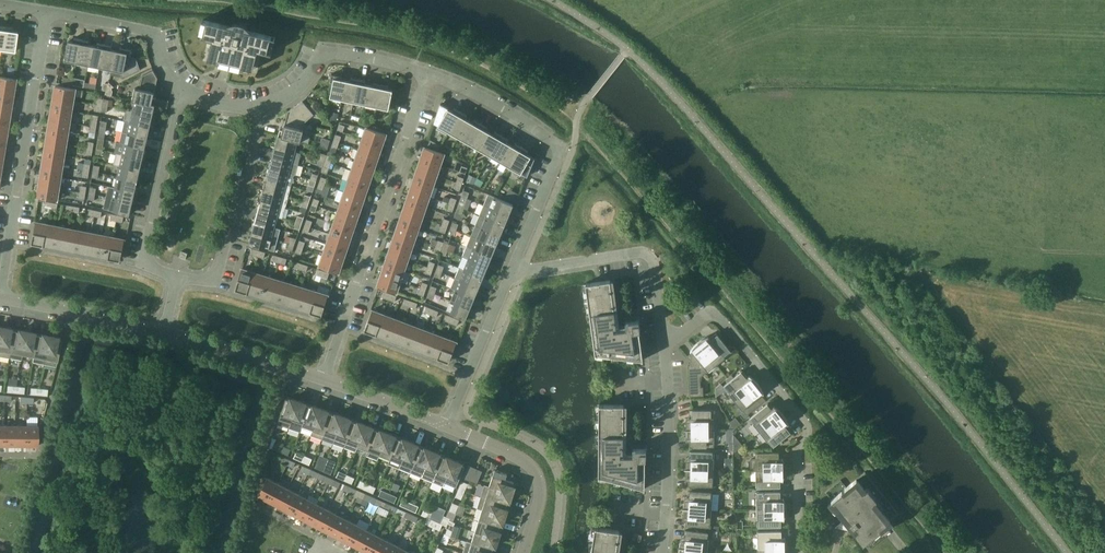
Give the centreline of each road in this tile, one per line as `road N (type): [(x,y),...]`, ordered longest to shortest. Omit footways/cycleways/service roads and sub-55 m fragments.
road 1 (residential): [(800,552),(796,449),(807,434),(804,422),(711,312),(665,347)]
road 2 (residential): [(324,380),(427,74)]
road 3 (residential): [(2,298),(49,12)]
road 4 (residential): [(511,268),(558,142),(427,74)]
road 5 (residential): [(665,347),(650,256),(511,268)]
road 6 (residential): [(263,105),(219,268),(203,283),(175,282)]
road 7 (residential): [(175,282),(145,261),(144,242),(183,86)]
road 8 (residential): [(662,552),(670,463),(665,347)]
road 9 (residential): [(427,74),(335,53),(294,91),(263,105)]
road 10 (unclassified): [(523,552),(539,502),(535,470),(450,426)]
road 11 (residential): [(450,426),(511,268)]
road 12 (unclassified): [(165,330),(324,380)]
road 13 (unclassified): [(2,298),(165,330)]
road 14 (residential): [(183,86),(148,31),(49,12)]
road 15 (unclassified): [(324,380),(450,426)]

